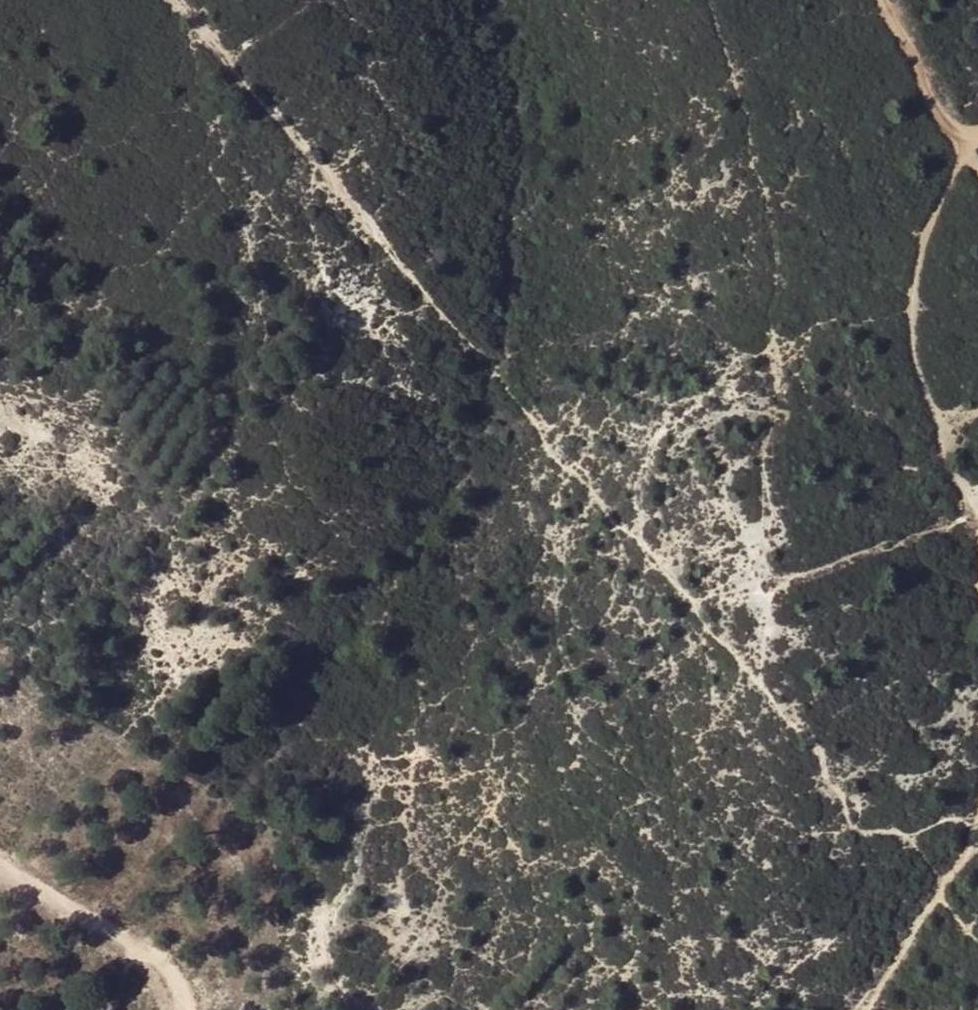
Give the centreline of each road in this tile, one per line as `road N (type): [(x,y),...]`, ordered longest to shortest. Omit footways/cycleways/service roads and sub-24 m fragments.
road 1 (track): [(977,514),(911,287),(955,161),(977,140)]
road 2 (track): [(860,1009),(877,997),(977,792)]
road 3 (track): [(0,855),(155,960),(180,1009)]
road 4 (track): [(883,0),(950,131),(955,161)]

